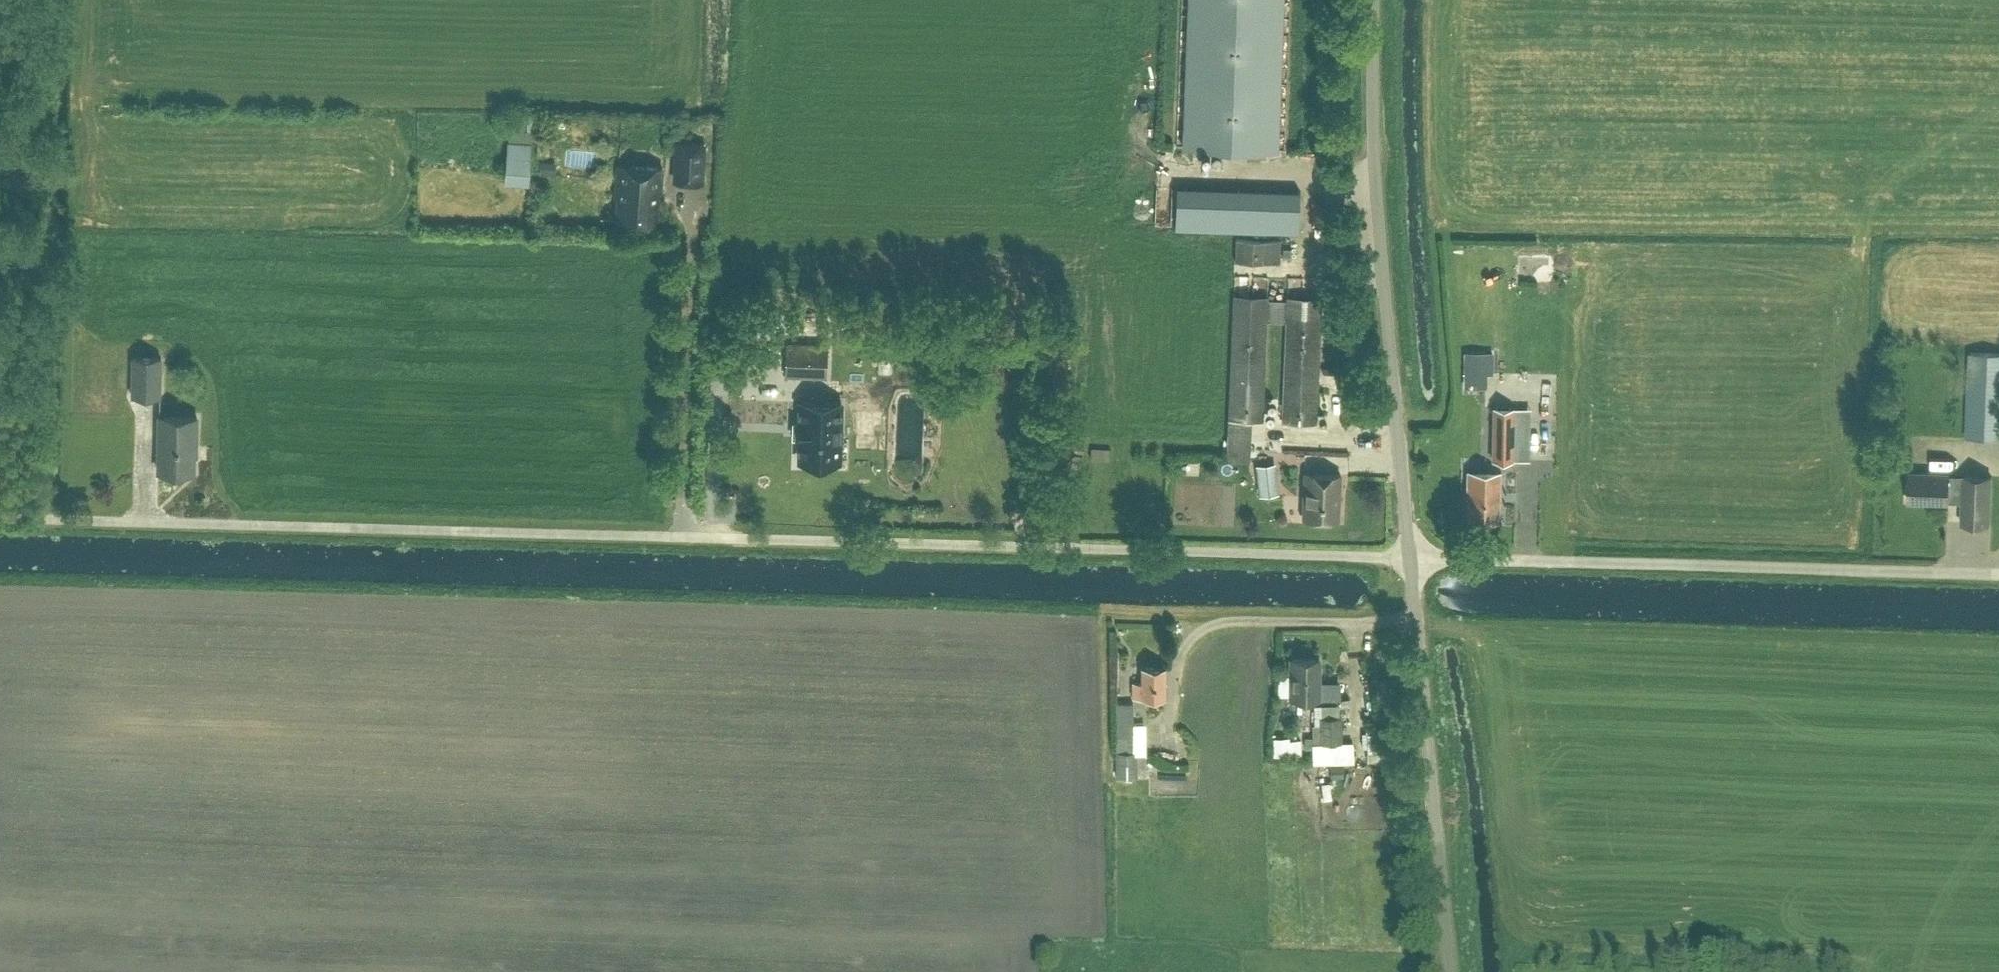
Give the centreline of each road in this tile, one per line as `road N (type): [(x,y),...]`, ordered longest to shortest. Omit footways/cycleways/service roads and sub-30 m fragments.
road 1 (unclassified): [(1407,557),(0,518)]
road 2 (unclassified): [(1998,574),(1407,557)]
road 3 (unclassified): [(1407,557),(1385,335),(1367,0)]
road 4 (unclassified): [(1448,971),(1407,557)]

